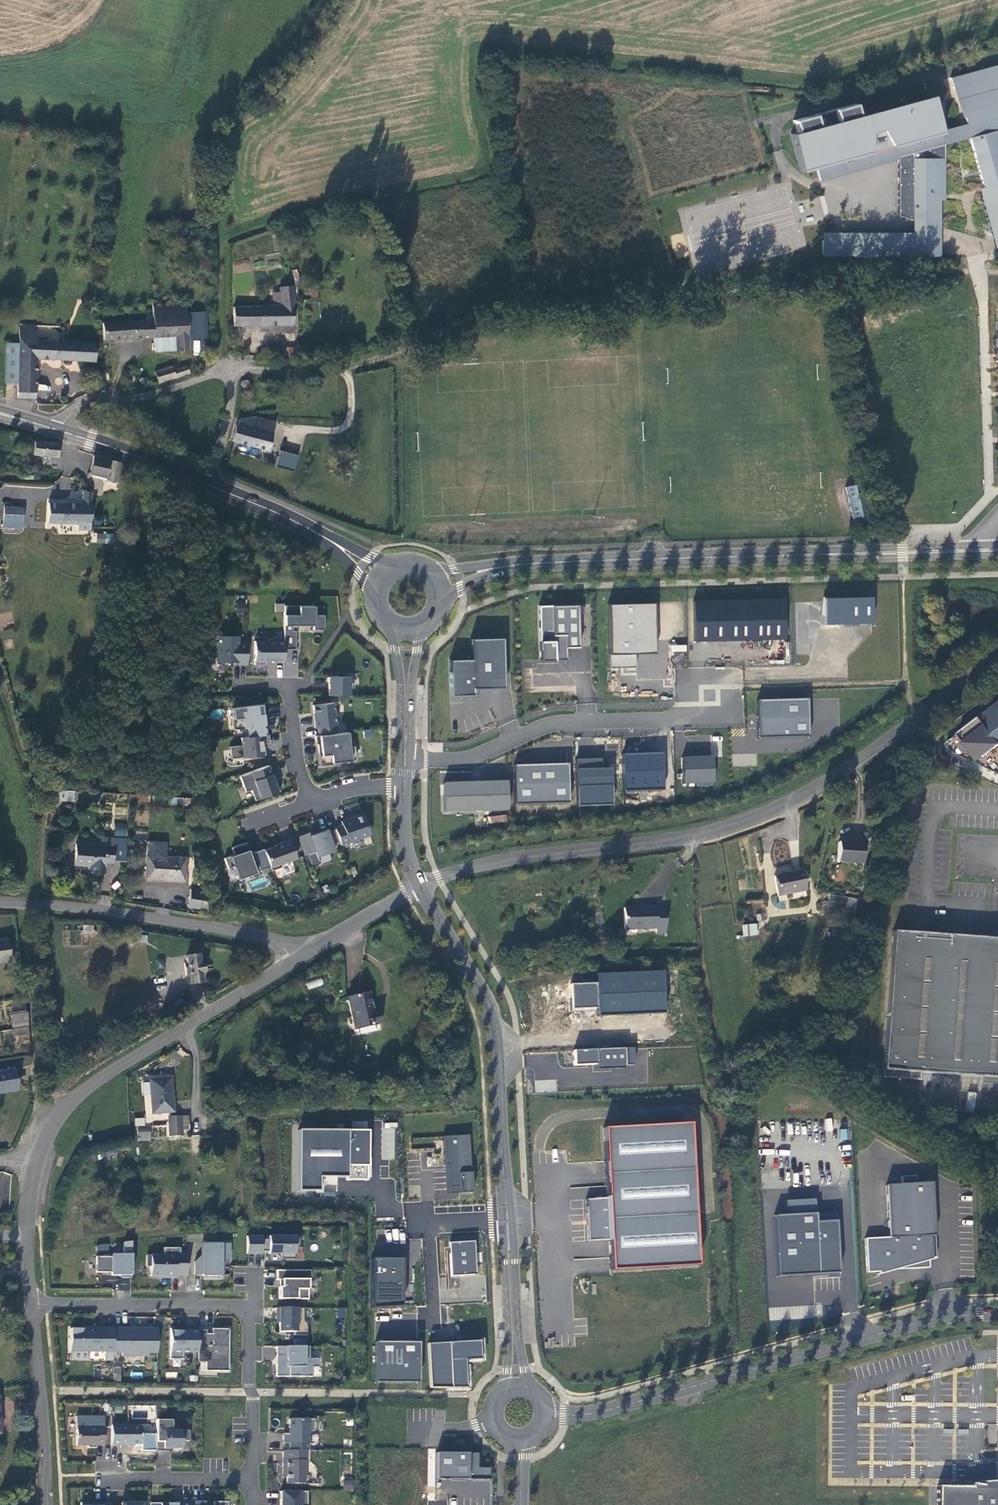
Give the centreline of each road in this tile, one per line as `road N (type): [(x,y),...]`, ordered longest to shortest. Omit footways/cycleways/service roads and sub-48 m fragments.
road 1 (unclassified): [(997,658),(856,762),(737,824),(666,843),(487,864),(419,888)]
road 2 (unclassified): [(546,1418),(603,1412),(931,1319),(997,1313)]
road 3 (secondary): [(441,586),(536,563),(819,555)]
road 4 (residential): [(33,1306),(245,1313),(255,1471)]
road 5 (tertiary): [(419,888),(494,1024),(507,1217)]
road 6 (residential): [(297,959),(89,1085),(61,1110),(34,1164)]
road 7 (unclassified): [(406,760),(463,759),(552,722),(674,720),(723,690)]
road 8 (unclassified): [(61,430),(84,403),(240,369),(210,485)]
road 9 (unclassified): [(0,903),(108,911),(276,941),(297,959)]
road 10 (track): [(38,1108),(25,903)]
road 11 (residential): [(33,1306),(51,1504)]
road 12 (secondary): [(210,485),(381,574)]
road 13 (residential): [(255,1471),(75,1470)]
road 14 (secondary): [(997,545),(819,555)]
road 15 (secondary): [(819,555),(997,555)]
road 16 (residential): [(433,1315),(427,1221),(507,1217)]
road 17 (tertiary): [(507,1217),(518,1388)]
road 18 (residential): [(312,802),(286,688),(238,688)]
road 19 (secondary): [(61,430),(210,485)]
road 20 (residential): [(34,1164),(26,1212),(33,1306)]
road 21 (residential): [(419,888),(297,959)]
road 22 (tertiary): [(409,631),(406,760)]

